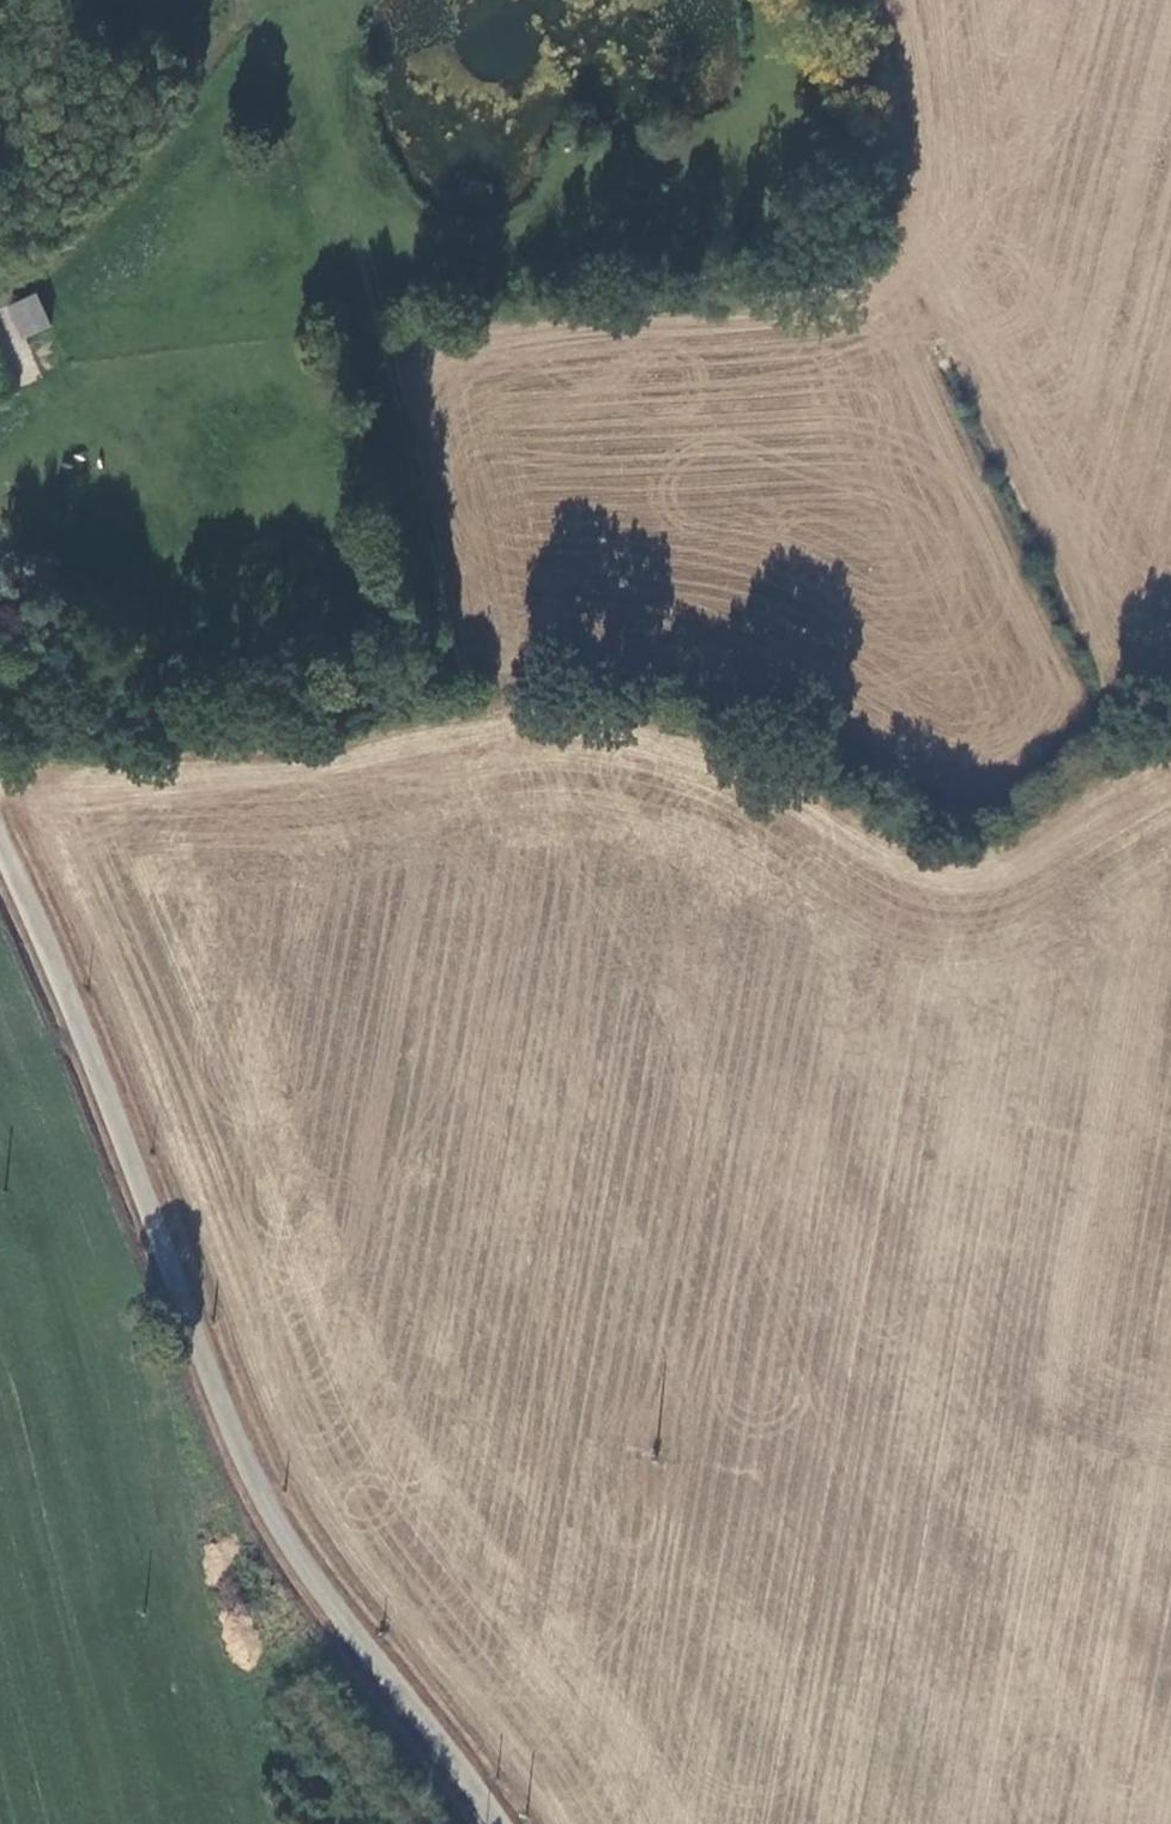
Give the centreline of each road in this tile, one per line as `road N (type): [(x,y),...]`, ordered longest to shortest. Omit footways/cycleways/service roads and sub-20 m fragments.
road 1 (unclassified): [(505,1823),(306,1570),(228,1441),(79,1018),(0,848)]

